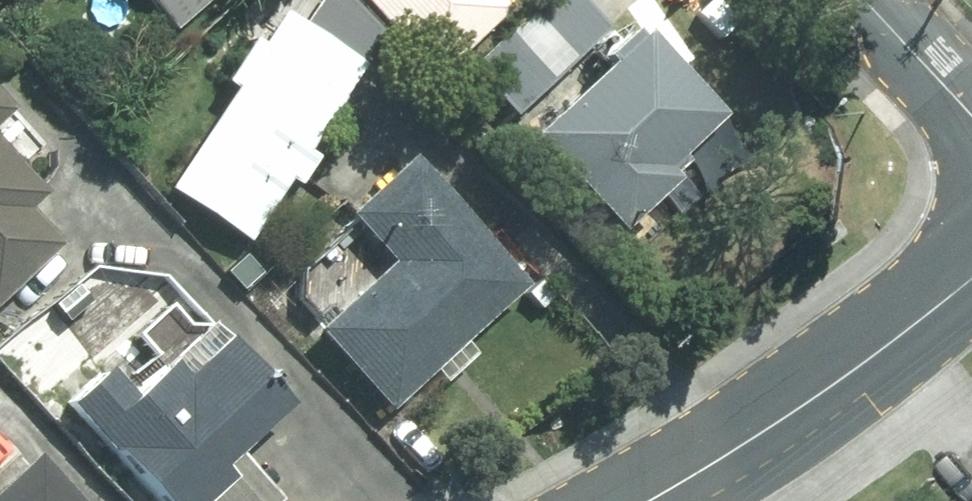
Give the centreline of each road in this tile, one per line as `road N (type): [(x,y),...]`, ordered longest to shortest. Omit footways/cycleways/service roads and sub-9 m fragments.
road 1 (secondary): [(971,278),(750,441),(645,500)]
road 2 (residential): [(863,0),(971,118)]

